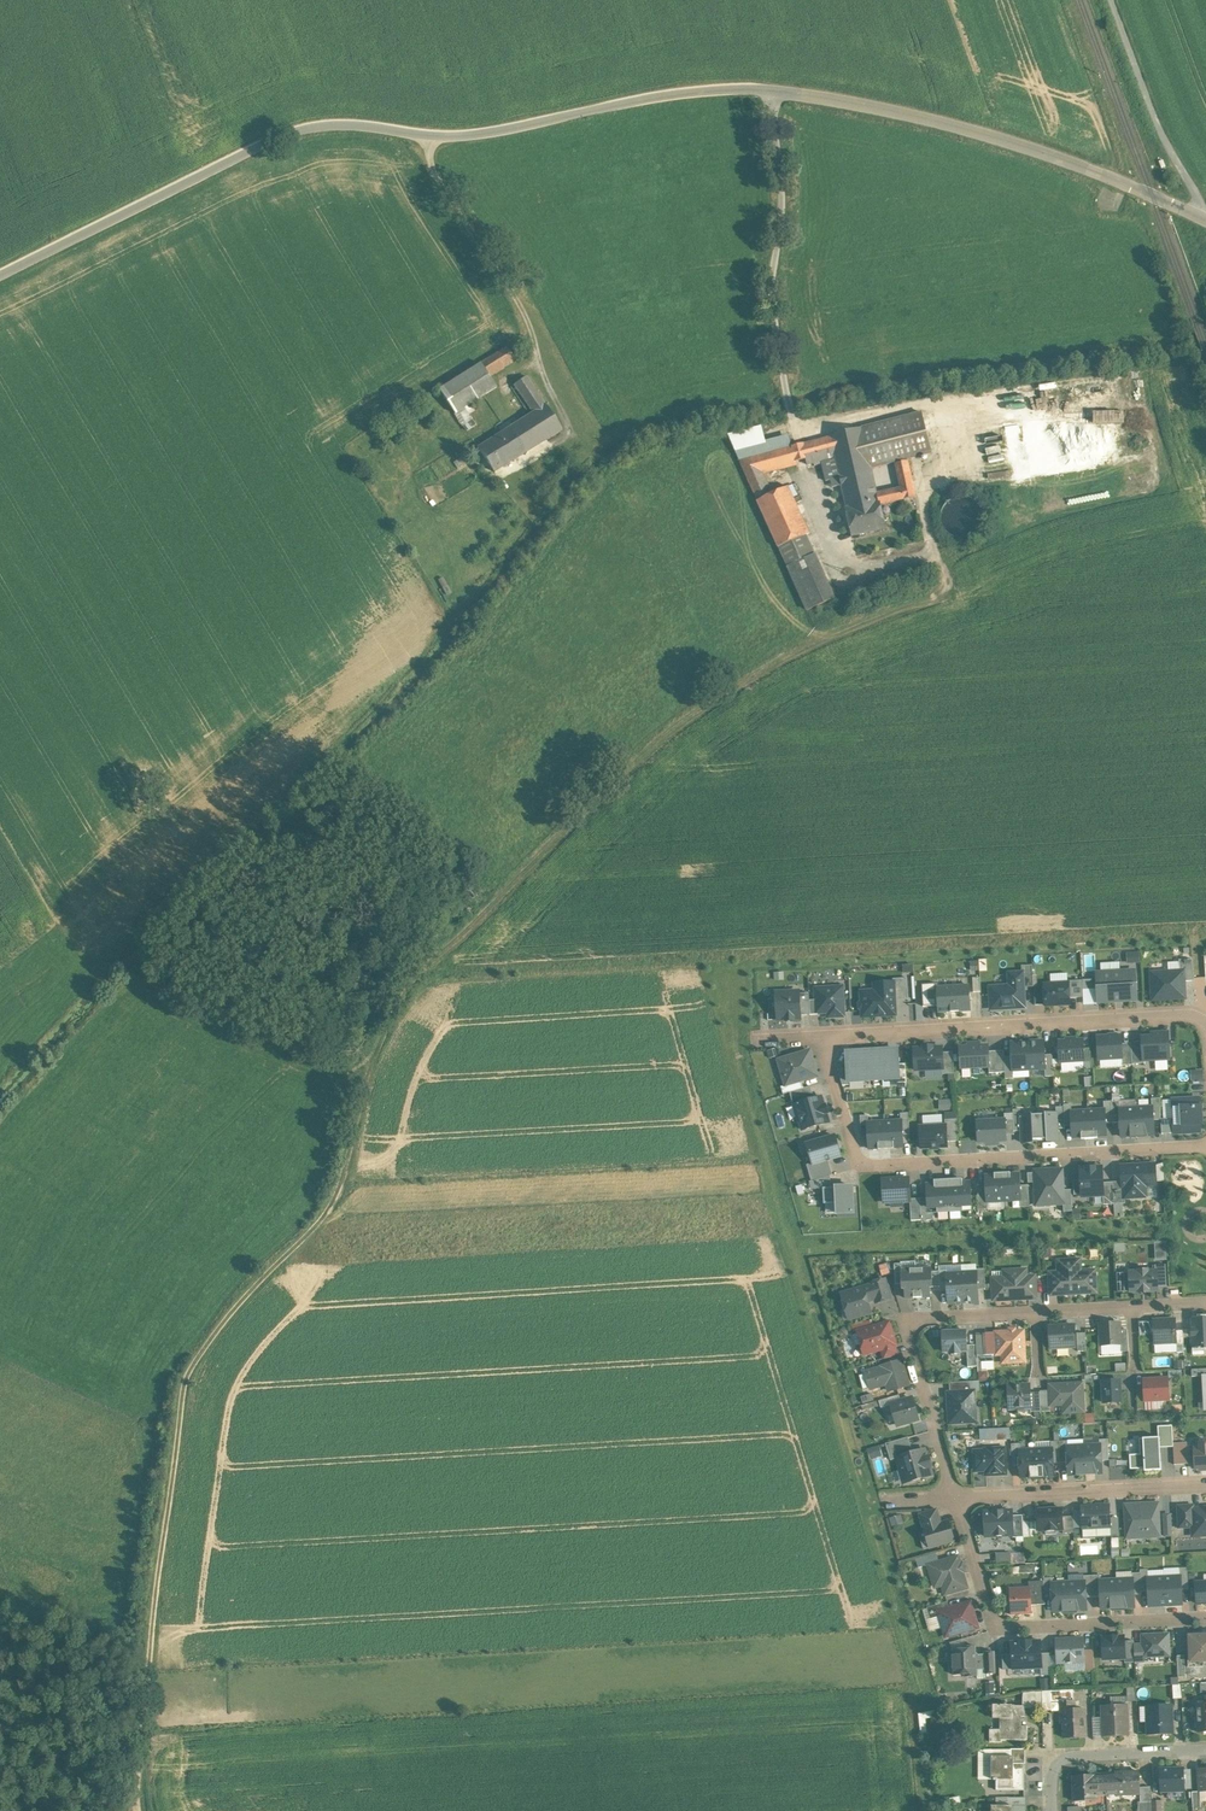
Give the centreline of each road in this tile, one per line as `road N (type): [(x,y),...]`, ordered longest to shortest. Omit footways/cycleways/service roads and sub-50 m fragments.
road 1 (unclassified): [(1205,219),(989,135),(779,91),(701,90),(482,135),(316,127),(0,278)]
road 2 (track): [(779,91),(789,212),(780,322),(791,411),(800,430),(925,402),(937,415),(943,464),(923,492),(933,551),(846,576),(814,485)]
road 3 (track): [(139,1810),(158,1596),(192,1376),(282,1261)]
road 4 (residential): [(1205,1146),(871,1165),(858,1161),(822,1036)]
road 5 (residential): [(955,1497),(912,1339),(924,1318),(1205,1305)]
road 6 (residential): [(822,1036),(1199,1017)]
road 7 (residential): [(1205,1618),(1001,1628),(991,1619),(955,1497)]
road 8 (track): [(432,134),(431,161),(527,308),(571,419)]
road 9 (residential): [(955,1497),(1205,1485)]
road 10 (track): [(1204,218),(1148,112),(1108,0)]
road 11 (residential): [(1051,1810),(1051,1769),(1065,1755),(1205,1749)]

